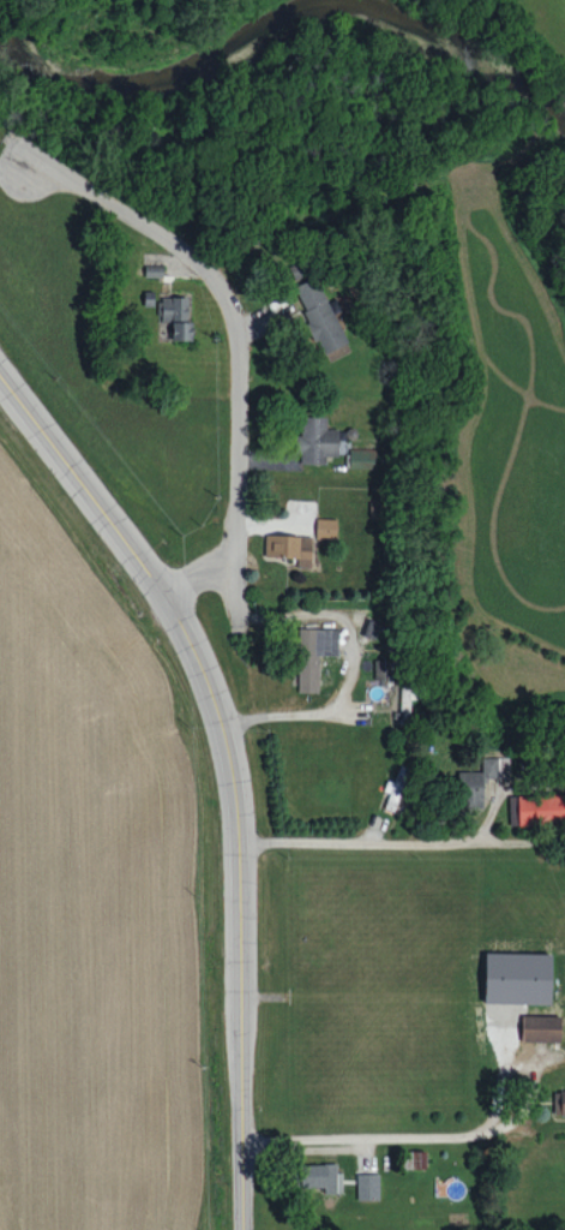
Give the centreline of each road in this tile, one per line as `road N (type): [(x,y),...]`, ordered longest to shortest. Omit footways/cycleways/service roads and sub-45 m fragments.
road 1 (secondary): [(242,1229),(239,846),(220,726),(164,599),(0,381)]
road 2 (residential): [(239,632),(239,366),(227,300),(178,246),(4,137)]

